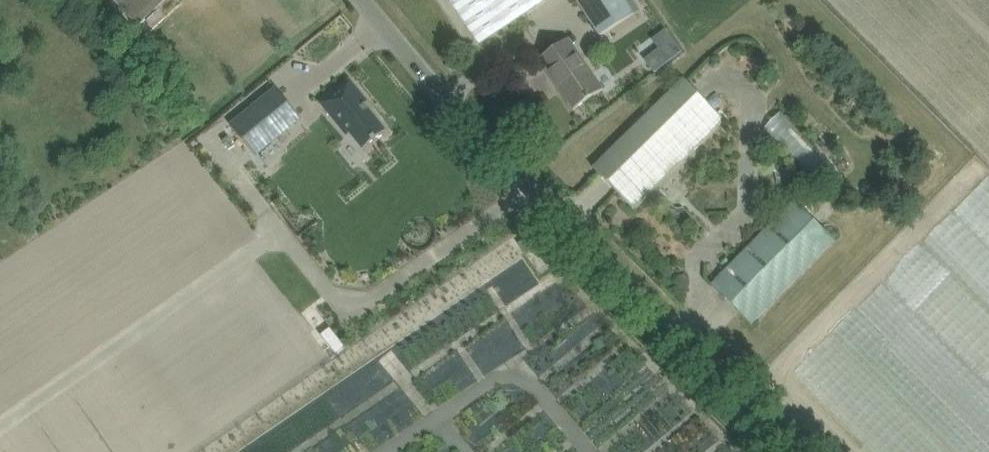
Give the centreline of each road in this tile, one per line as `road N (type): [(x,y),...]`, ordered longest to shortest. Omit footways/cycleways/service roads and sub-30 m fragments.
road 1 (unclassified): [(792,451),(537,194),(362,0)]

